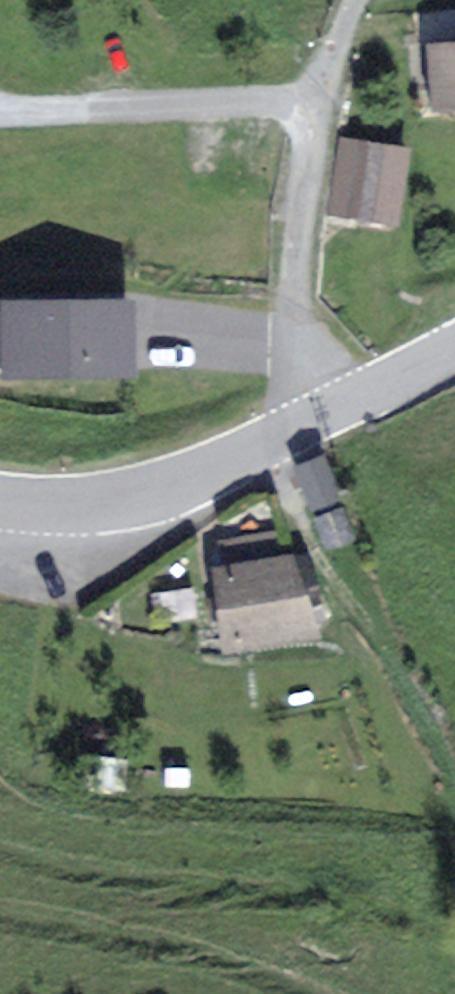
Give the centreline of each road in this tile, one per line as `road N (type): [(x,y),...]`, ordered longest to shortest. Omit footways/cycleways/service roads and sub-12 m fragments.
road 1 (tertiary): [(454,353),(163,493),(55,513),(0,507)]
road 2 (track): [(325,416),(296,292),(314,102),(351,0)]

